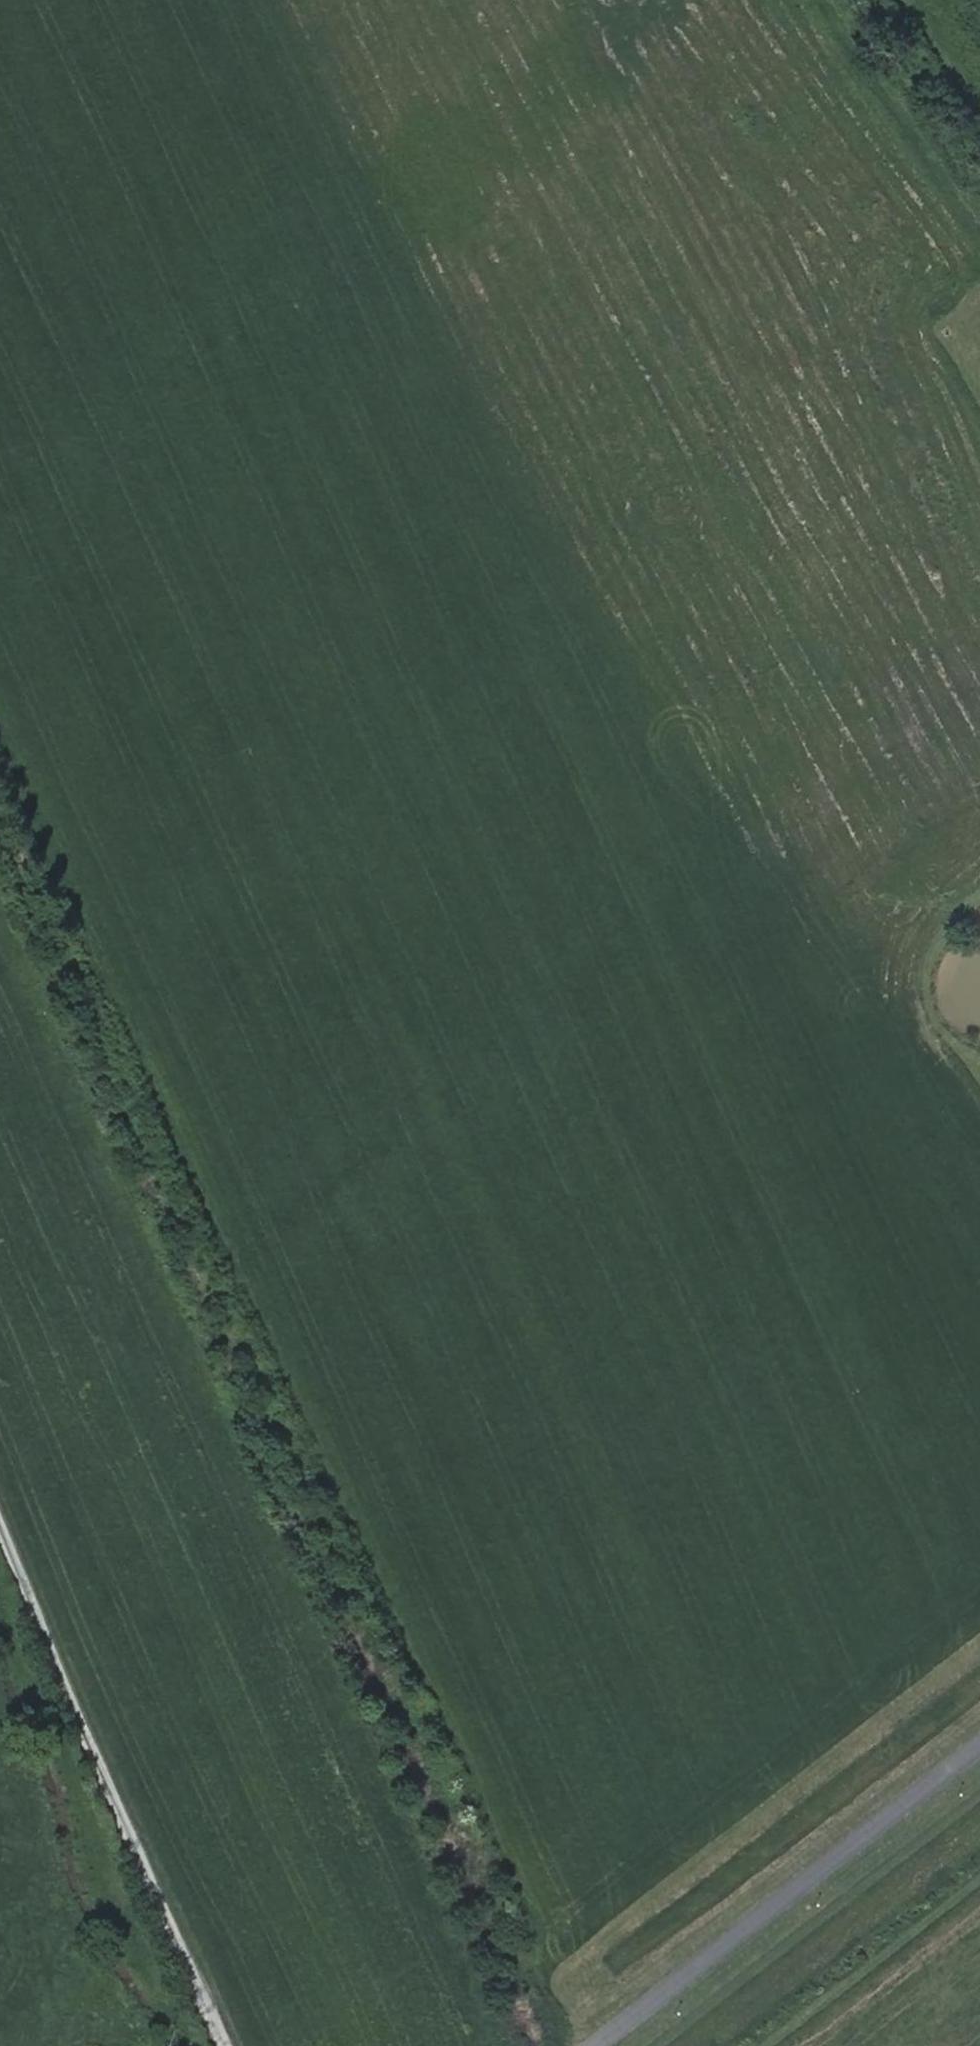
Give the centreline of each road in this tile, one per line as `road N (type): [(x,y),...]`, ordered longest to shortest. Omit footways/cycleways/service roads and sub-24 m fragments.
road 1 (unclassified): [(601,2045),(979,1755)]

